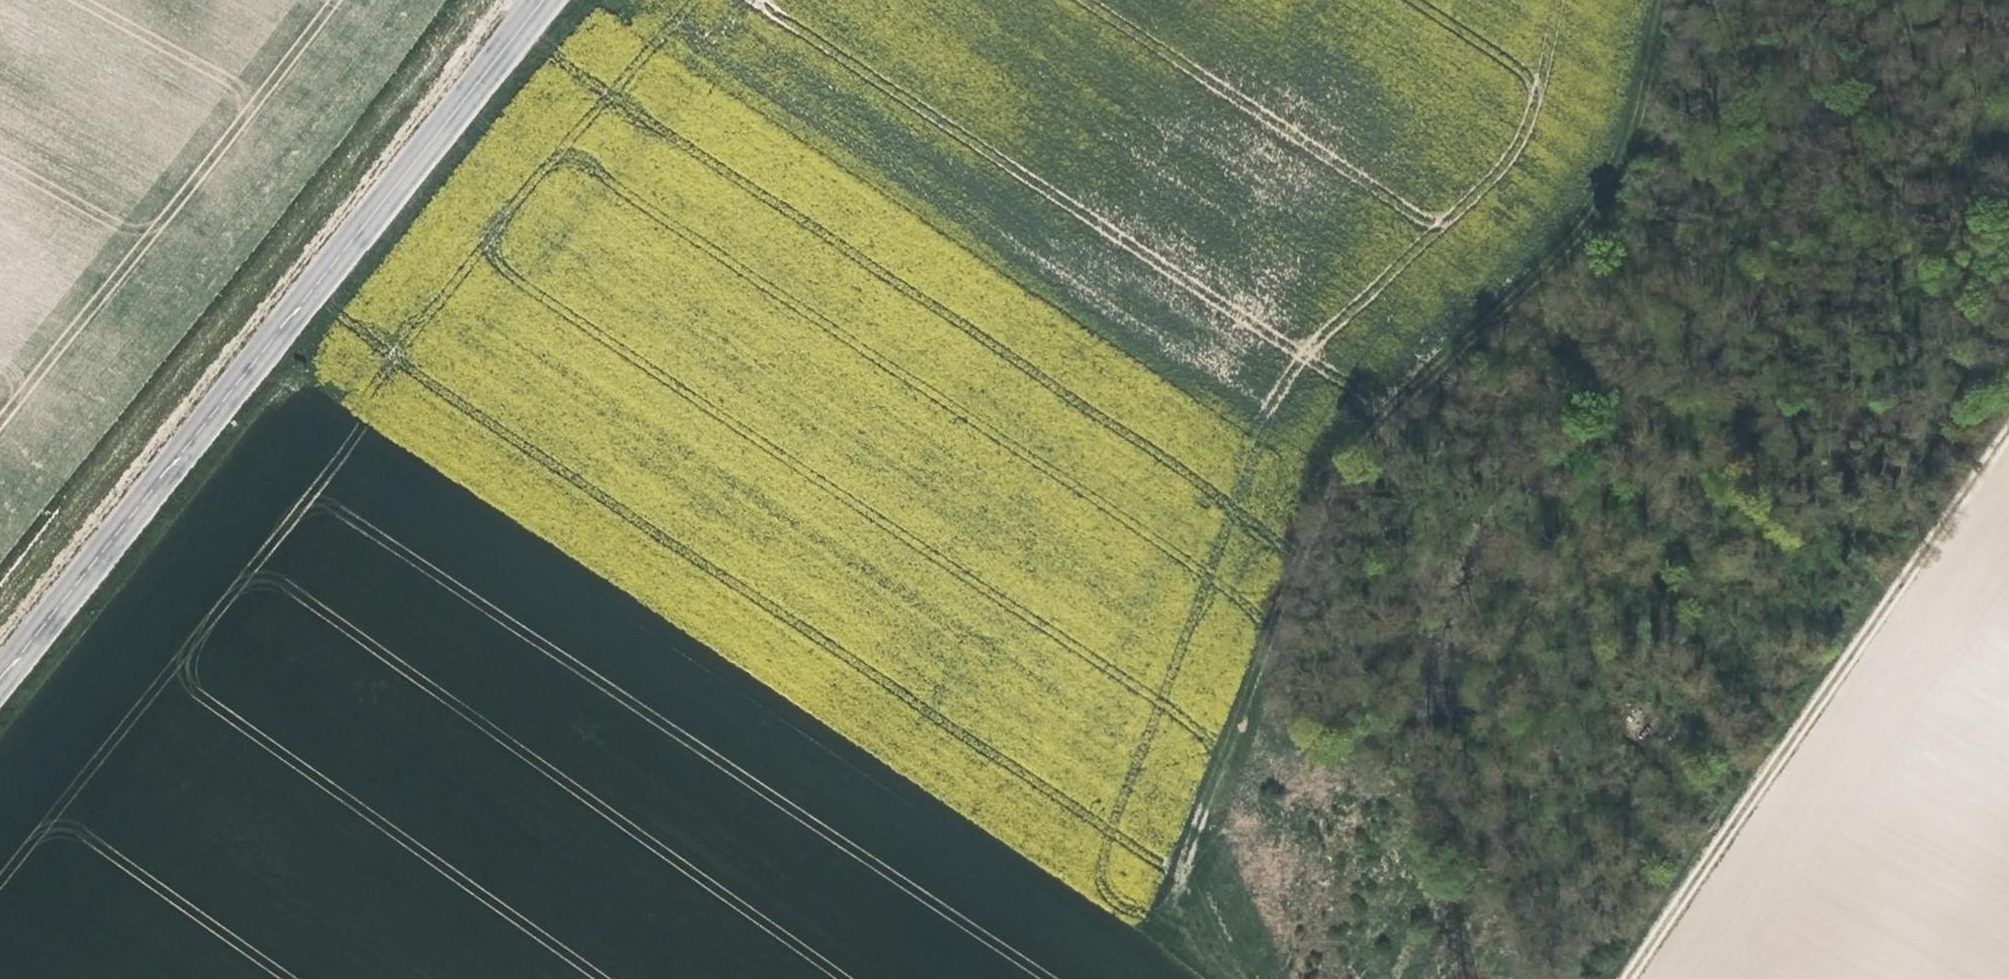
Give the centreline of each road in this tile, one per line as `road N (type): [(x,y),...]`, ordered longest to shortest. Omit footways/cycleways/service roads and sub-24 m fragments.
road 1 (tertiary): [(0,676),(536,0)]
road 2 (track): [(1624,978),(2008,427)]

